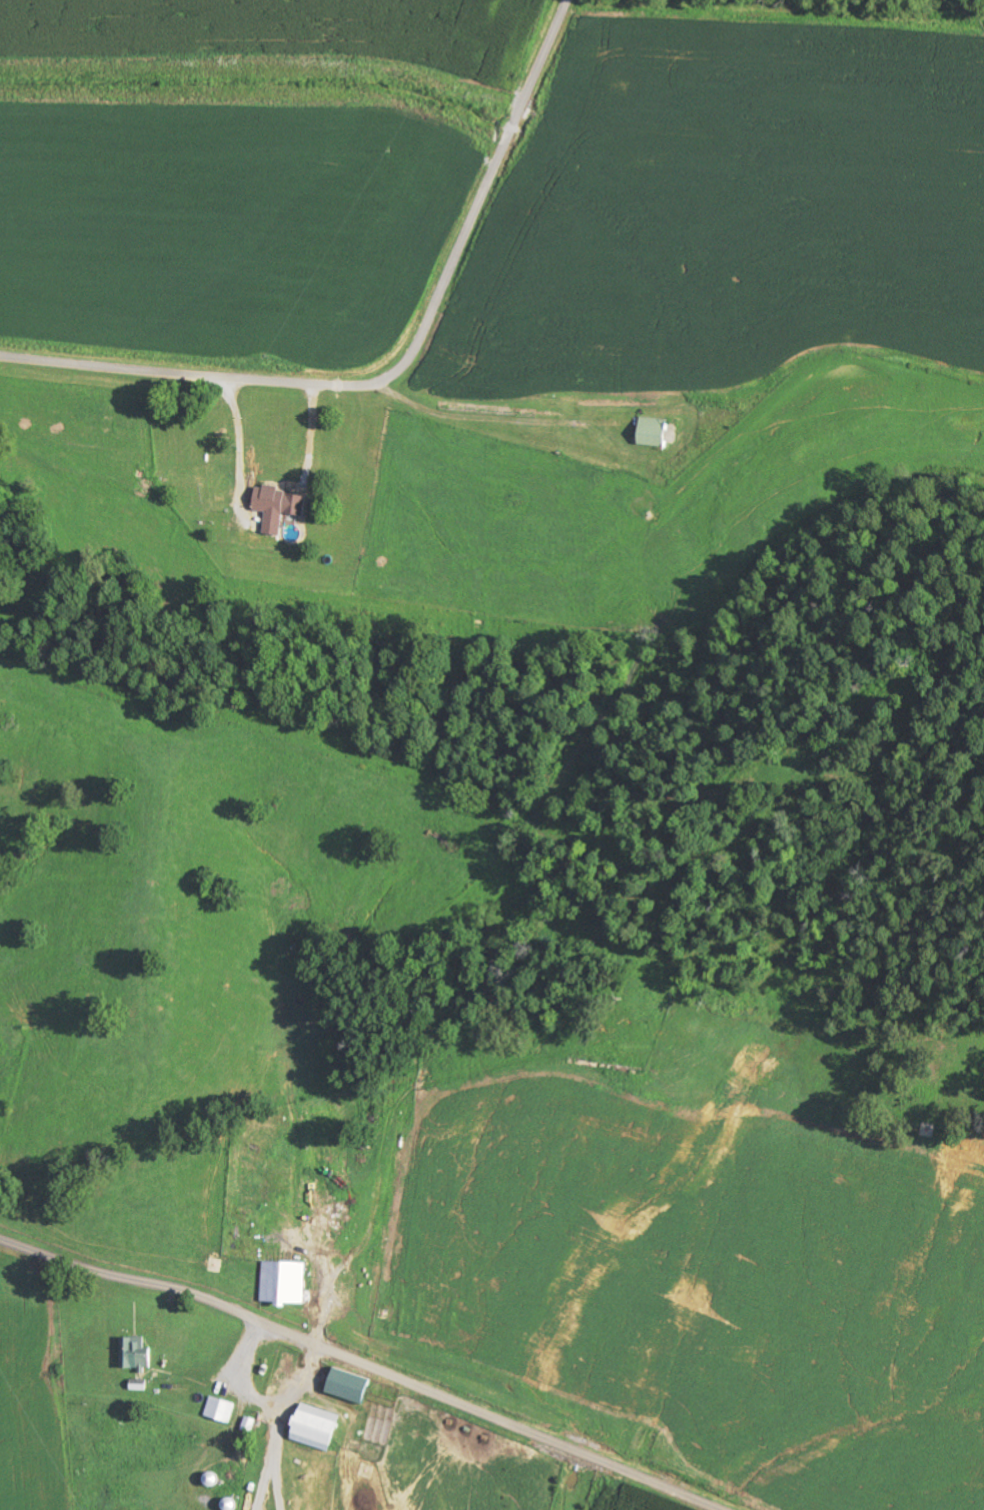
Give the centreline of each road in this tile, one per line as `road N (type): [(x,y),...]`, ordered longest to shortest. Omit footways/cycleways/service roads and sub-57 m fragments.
road 1 (residential): [(0,357),(320,387),(371,384),(391,374),(421,335),(569,0)]
road 2 (residential): [(0,1241),(221,1306),(719,1509)]

